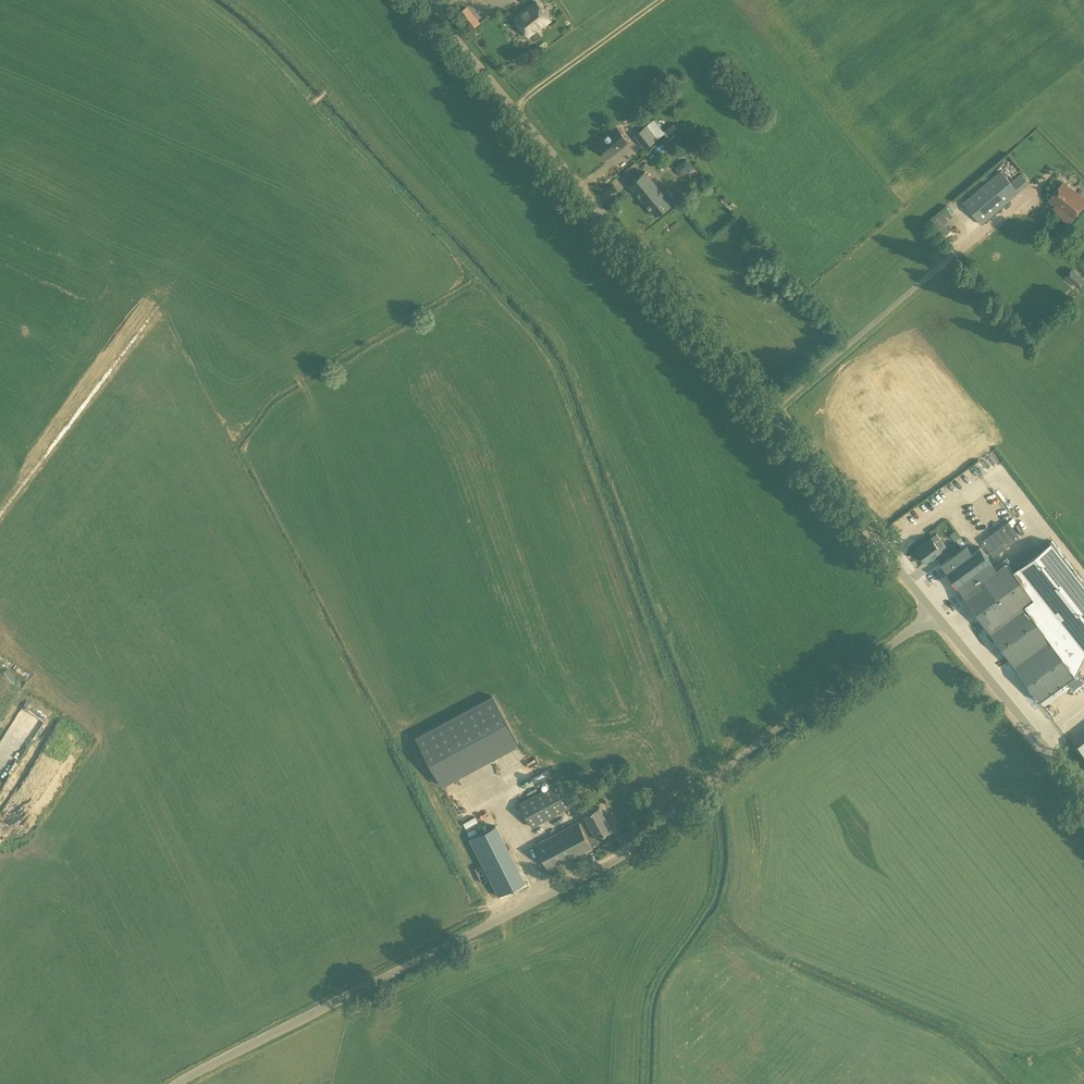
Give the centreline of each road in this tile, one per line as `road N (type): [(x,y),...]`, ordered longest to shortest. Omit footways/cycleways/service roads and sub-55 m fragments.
road 1 (unclassified): [(176,1083),(623,854),(934,614)]
road 2 (unclassified): [(934,614),(420,0)]
road 3 (unclassified): [(1083,791),(934,614)]

